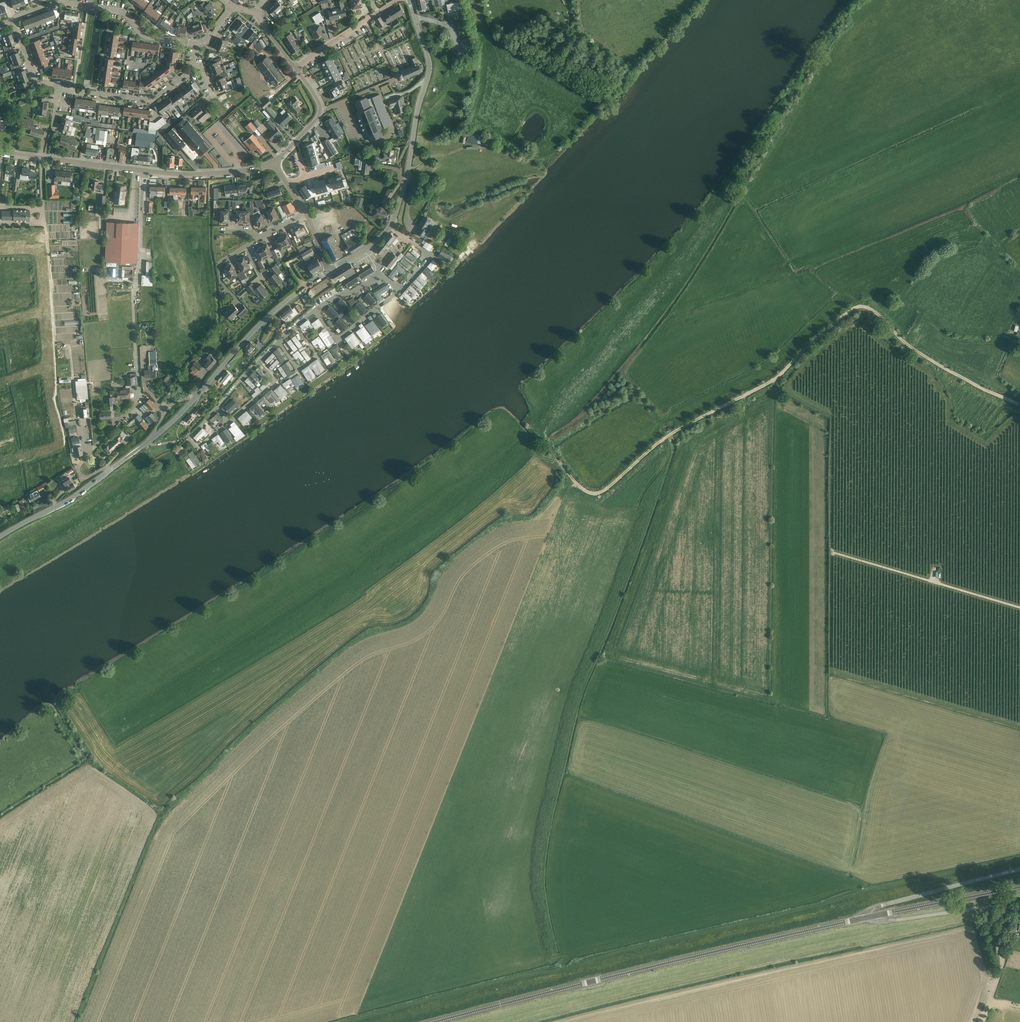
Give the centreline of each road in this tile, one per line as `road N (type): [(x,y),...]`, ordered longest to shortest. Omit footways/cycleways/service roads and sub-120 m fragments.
road 1 (track): [(1019,404),(921,354),(862,308),(776,379),(679,430),(612,487),(591,494),(574,482)]
road 2 (secondary): [(435,1021),(863,918)]
road 3 (unclassified): [(328,272),(376,242),(403,191),(429,69),(411,0)]
road 4 (residential): [(274,162),(186,175),(0,152)]
road 5 (unclassified): [(981,1021),(1000,953),(986,908),(863,918)]
road 6 (track): [(141,400),(133,304),(143,170)]
road 7 (unclassified): [(195,398),(259,325),(328,272)]
road 8 (unclassified): [(1019,870),(880,906),(863,918)]
road 9 (secondary): [(863,918),(1019,888)]
road 10 (residential): [(58,88),(152,101),(194,65)]
road 11 (residential): [(63,0),(121,11),(146,37),(196,43)]
road 12 (residential): [(0,459),(61,441),(46,368)]
road 13 (unclassified): [(0,537),(110,470)]
road 14 (residential): [(296,69),(398,0)]

